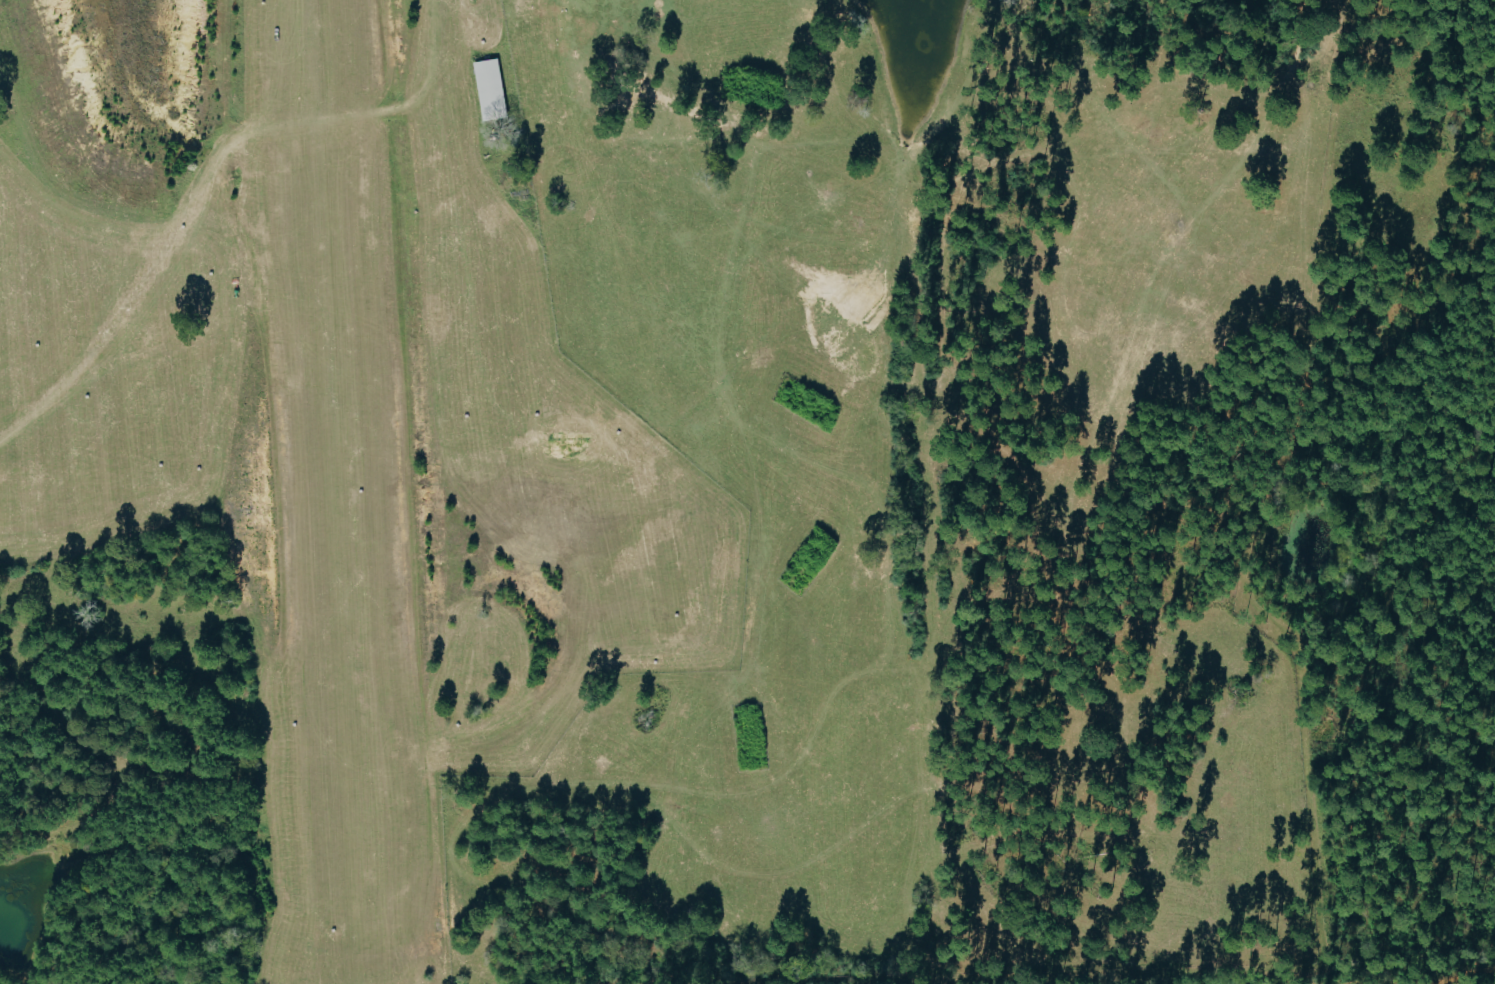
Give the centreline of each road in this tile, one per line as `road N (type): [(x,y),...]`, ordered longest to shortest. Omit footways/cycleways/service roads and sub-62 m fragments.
road 1 (track): [(0,442),(89,357),(239,134),(277,119),(382,111),(411,101)]

